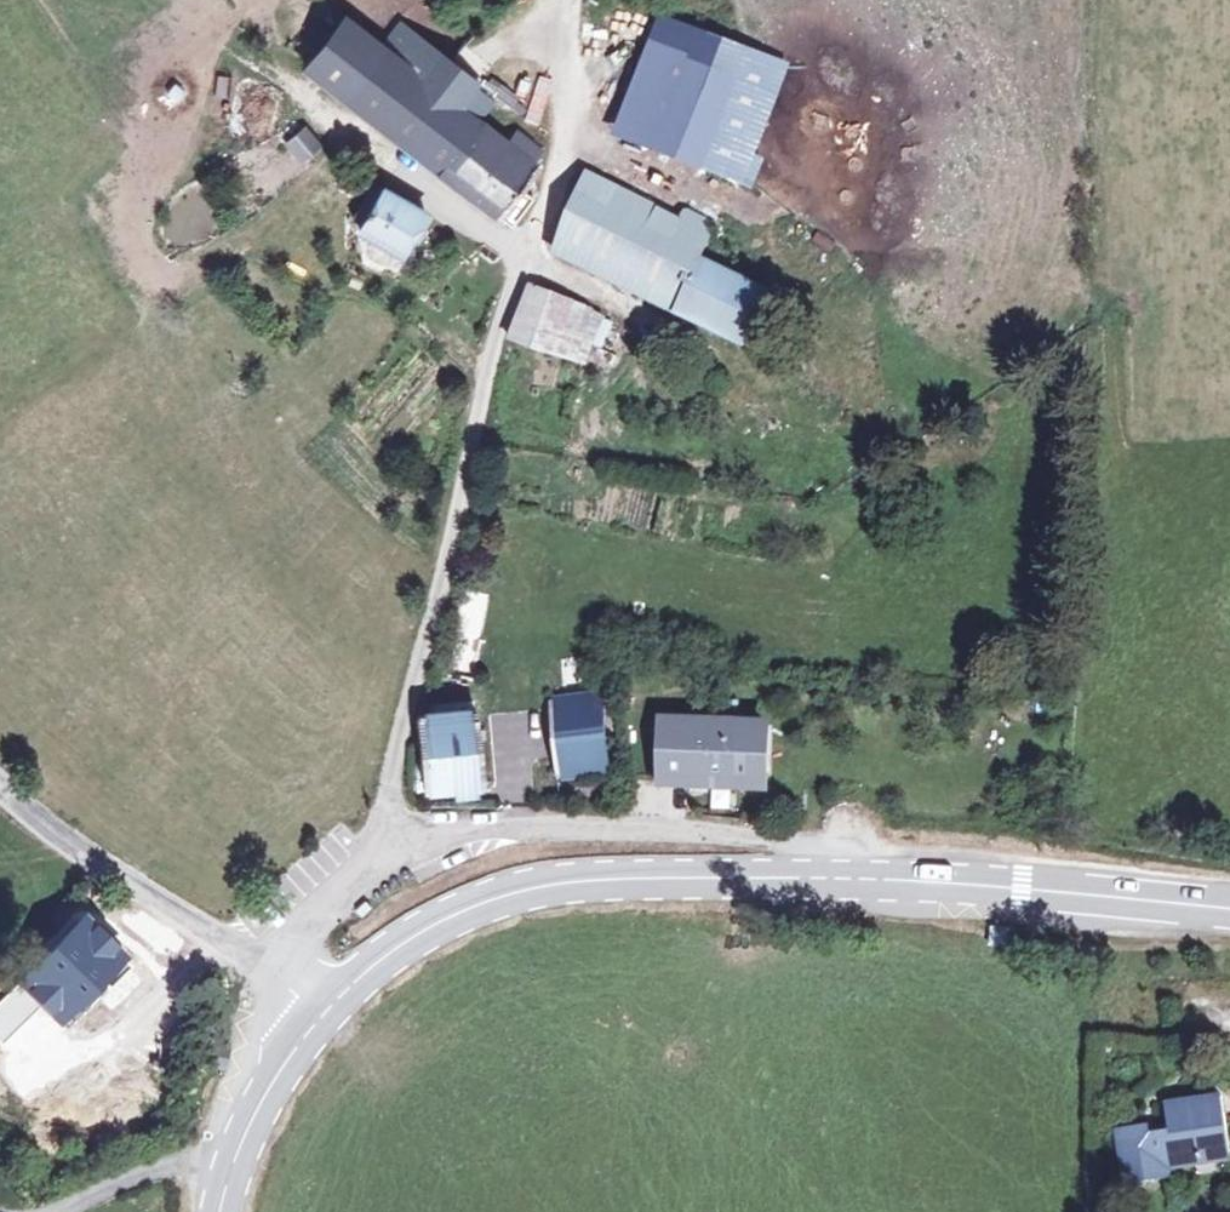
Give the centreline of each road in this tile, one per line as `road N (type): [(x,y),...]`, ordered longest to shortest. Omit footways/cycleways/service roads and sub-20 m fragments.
road 1 (unclassified): [(389,857),(404,734),(496,335),(567,136),(567,49)]
road 2 (secondary): [(323,1019),(414,940),(518,894),(611,882),(845,878)]
road 3 (residential): [(389,857),(505,831),(690,834),(818,846),(845,878)]
road 4 (secondary): [(845,878),(1229,911)]
road 5 (unclassified): [(286,977),(157,902),(0,784)]
road 6 (secondary): [(222,1211),(236,1159),(267,1097),(323,1019)]
road 7 (residential): [(286,977),(321,904),(389,857)]

